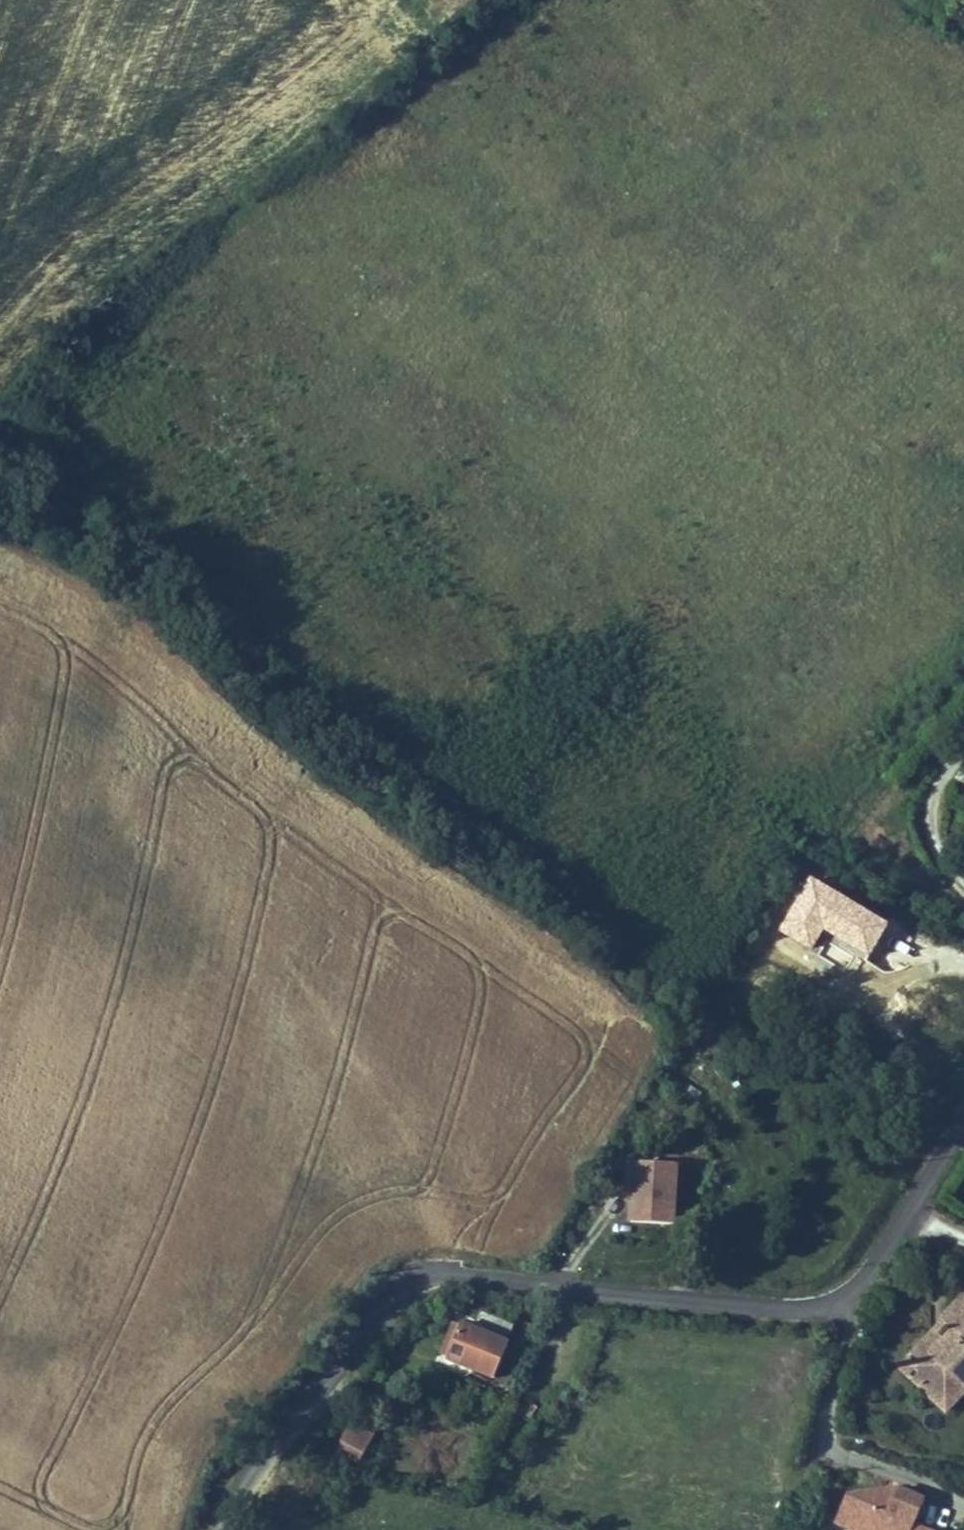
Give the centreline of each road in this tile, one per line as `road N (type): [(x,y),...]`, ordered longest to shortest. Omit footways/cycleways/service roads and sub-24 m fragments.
road 1 (residential): [(221,1529),(261,1463),(403,1290),(469,1275),(783,1310),(826,1305),(868,1271),(963,1121)]

